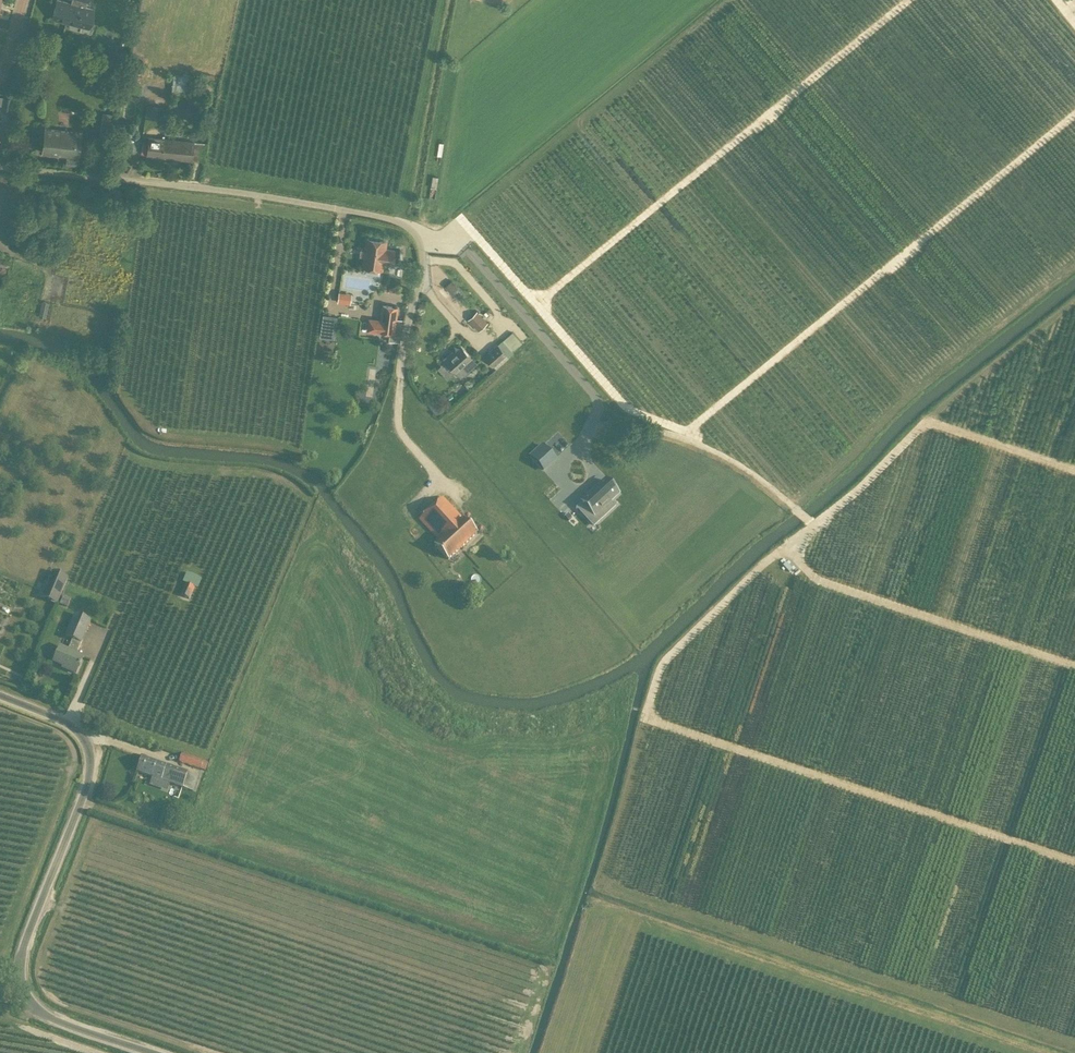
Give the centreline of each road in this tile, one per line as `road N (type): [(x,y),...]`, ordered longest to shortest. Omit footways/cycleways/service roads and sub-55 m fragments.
road 1 (residential): [(434,427),(403,382),(405,331),(425,262),(423,238),(407,222),(0,160)]
road 2 (unclassified): [(153,1052),(42,1015),(24,994),(23,951),(83,796),(90,749),(67,722),(0,696)]

